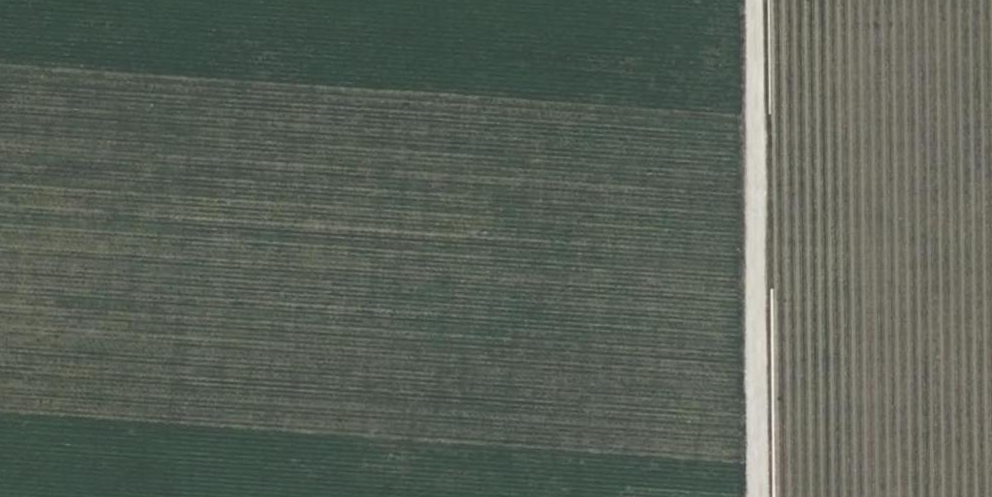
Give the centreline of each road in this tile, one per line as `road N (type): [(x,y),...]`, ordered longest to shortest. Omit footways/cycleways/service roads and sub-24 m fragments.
road 1 (track): [(749,0),(757,496)]

